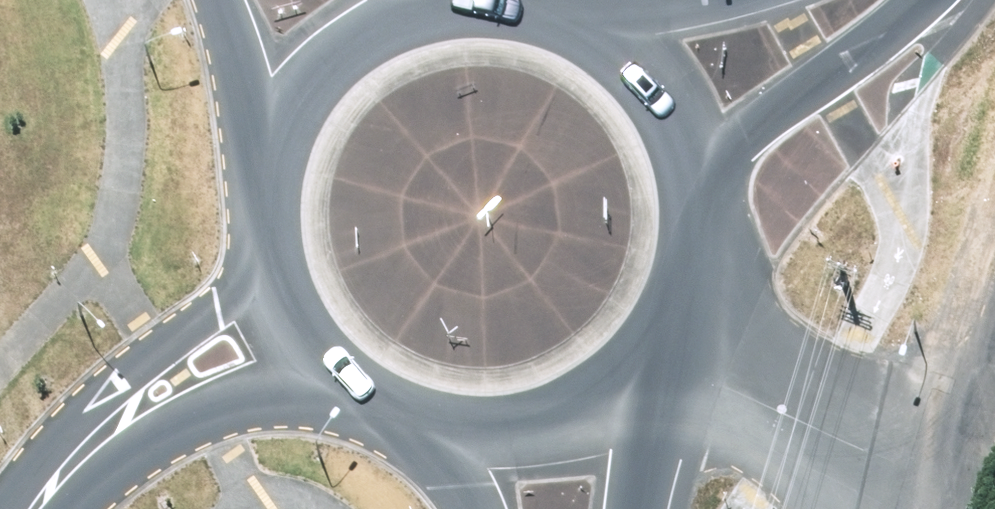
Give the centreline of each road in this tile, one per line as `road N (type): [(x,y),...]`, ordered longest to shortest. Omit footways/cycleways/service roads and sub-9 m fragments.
road 1 (unclassified): [(53,494),(86,426),(118,386),(268,266)]
road 2 (unclassified): [(330,382),(160,428),(53,494)]
road 3 (secondary): [(914,0),(700,191)]
road 4 (secondary): [(271,144),(289,109),(343,48),(419,9),(465,1)]
road 5 (secondary): [(642,388),(566,426),(519,436),(414,427)]
road 6 (secondary): [(700,191),(693,305),(681,340),(642,388)]
road 7 (secondary): [(584,28),(660,99),(700,191)]
road 8 (secondary): [(271,144),(219,0)]
road 9 (secondary): [(584,28),(722,0)]
road 10 (secondary): [(330,382),(304,359),(268,266)]
road 11 (secondary): [(268,266),(260,230),(271,144)]
road 12 (secondary): [(465,1),(516,3),(584,28)]
road 13 (secondary): [(642,388),(629,508)]

